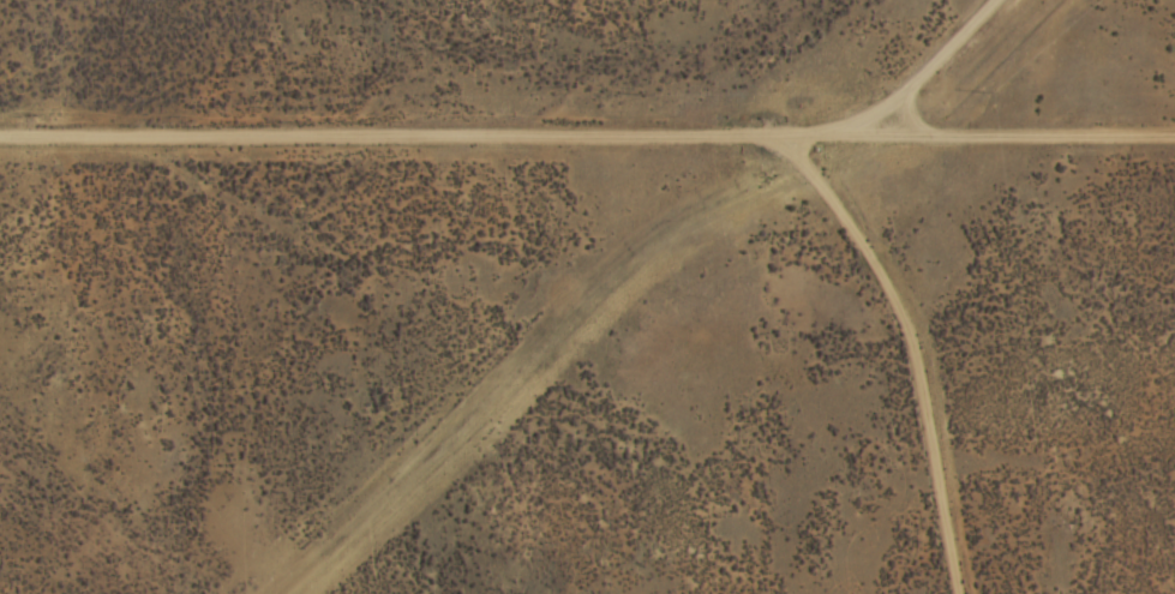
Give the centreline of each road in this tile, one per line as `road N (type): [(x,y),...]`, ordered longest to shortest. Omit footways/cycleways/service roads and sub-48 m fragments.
road 1 (residential): [(0,127),(901,121),(1174,128)]
road 2 (track): [(283,593),(582,340),(901,121),(934,64),(1024,0)]

